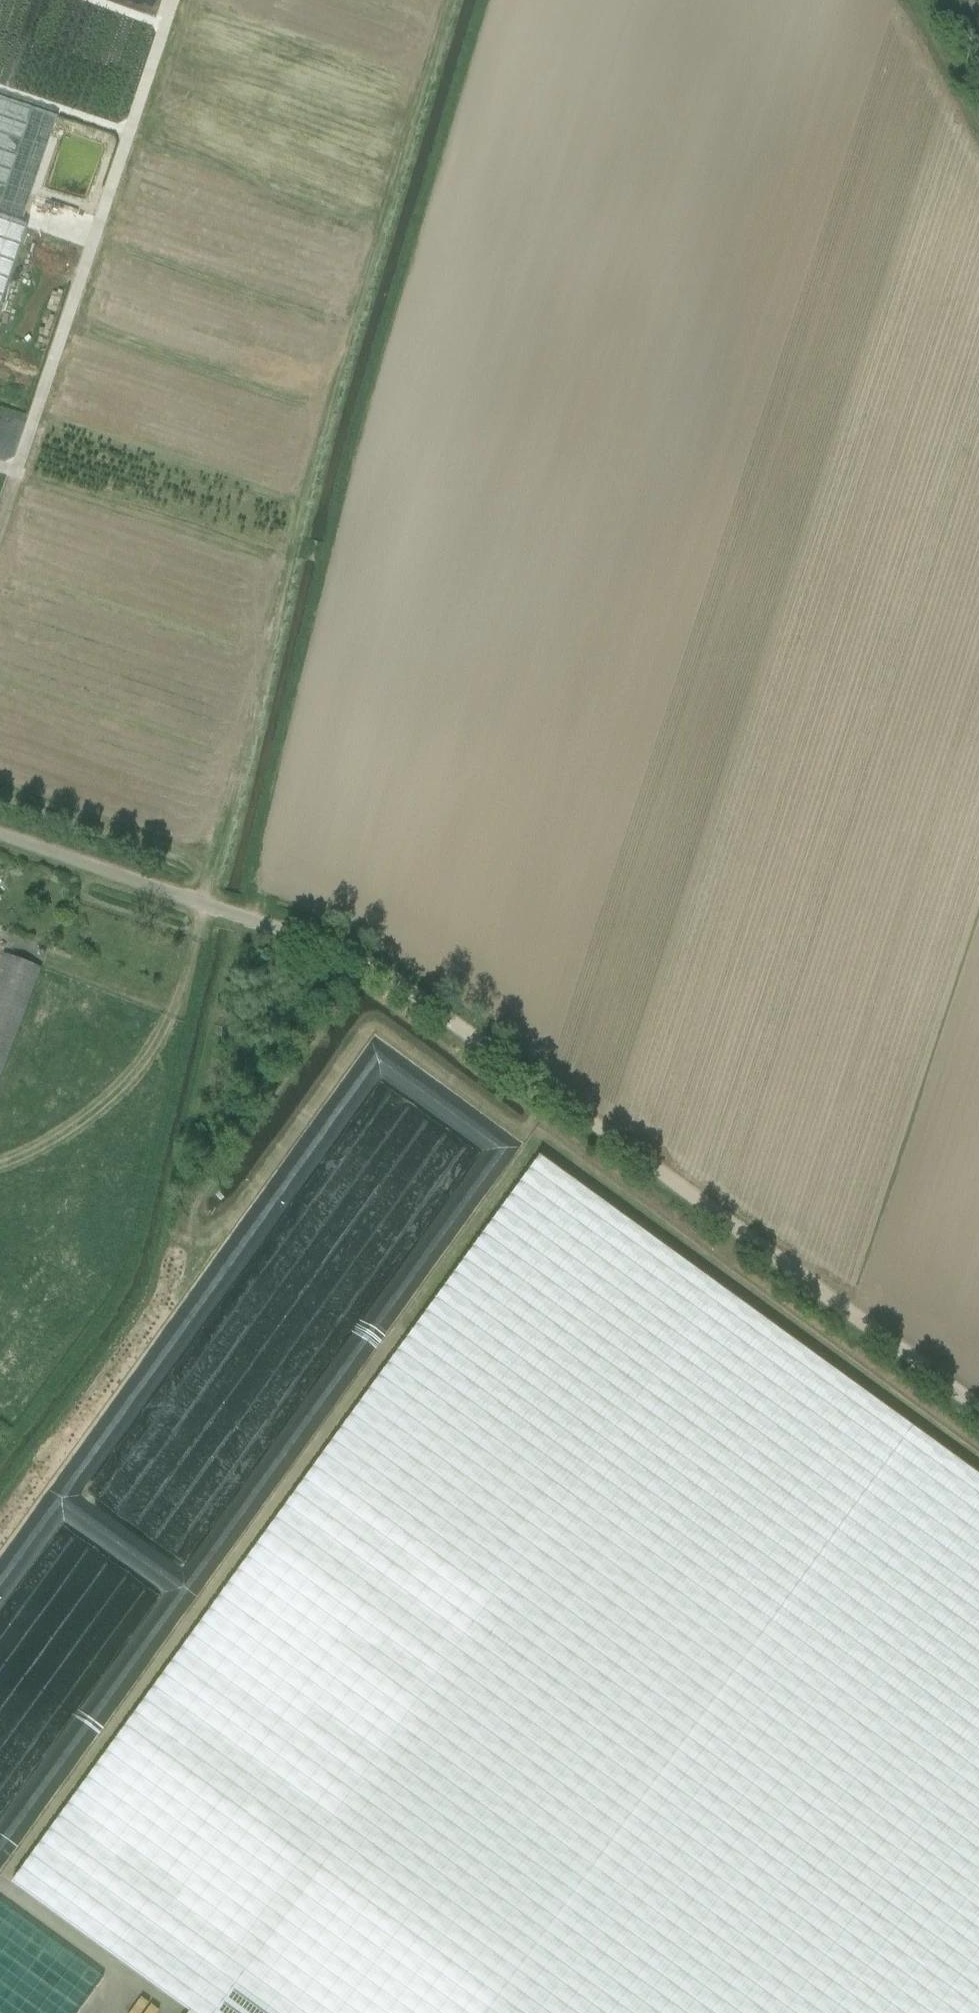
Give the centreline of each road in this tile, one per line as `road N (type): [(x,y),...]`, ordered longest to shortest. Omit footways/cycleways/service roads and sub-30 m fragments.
road 1 (track): [(978,1413),(394,989),(297,938)]
road 2 (unclassified): [(297,938),(0,835)]

